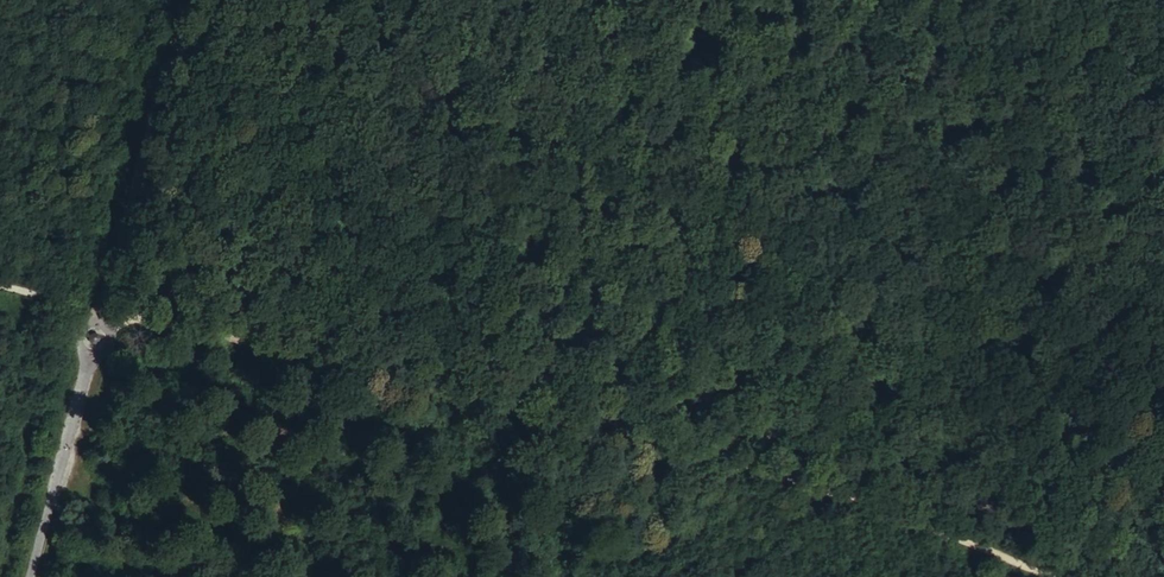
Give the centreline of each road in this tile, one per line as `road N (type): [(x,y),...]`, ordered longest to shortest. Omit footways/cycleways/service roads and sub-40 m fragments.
road 1 (track): [(101,321),(181,0)]

